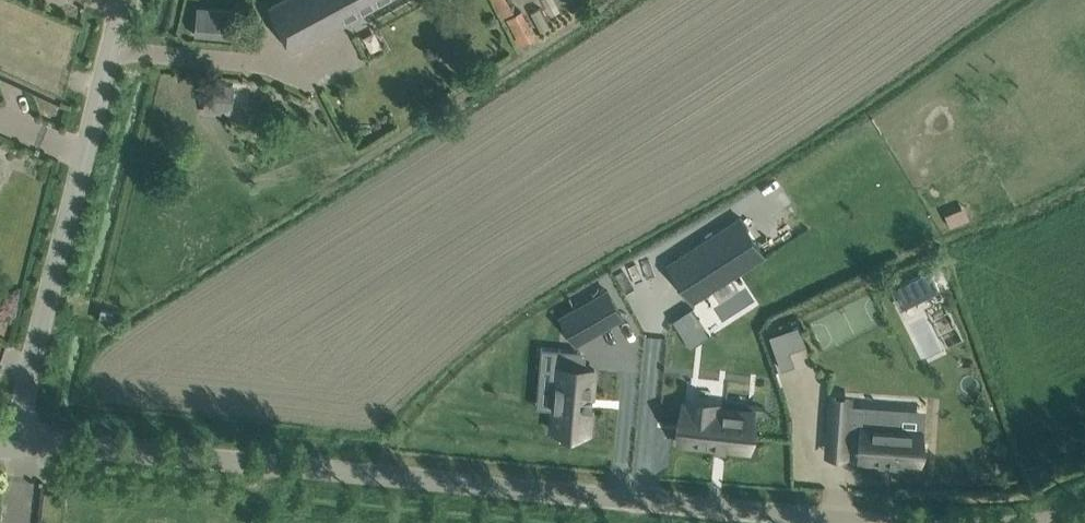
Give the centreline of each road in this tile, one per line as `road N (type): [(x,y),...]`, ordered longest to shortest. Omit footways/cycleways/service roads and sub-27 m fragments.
road 1 (unclassified): [(11,441),(898,522)]
road 2 (unclassified): [(11,441),(123,0)]

